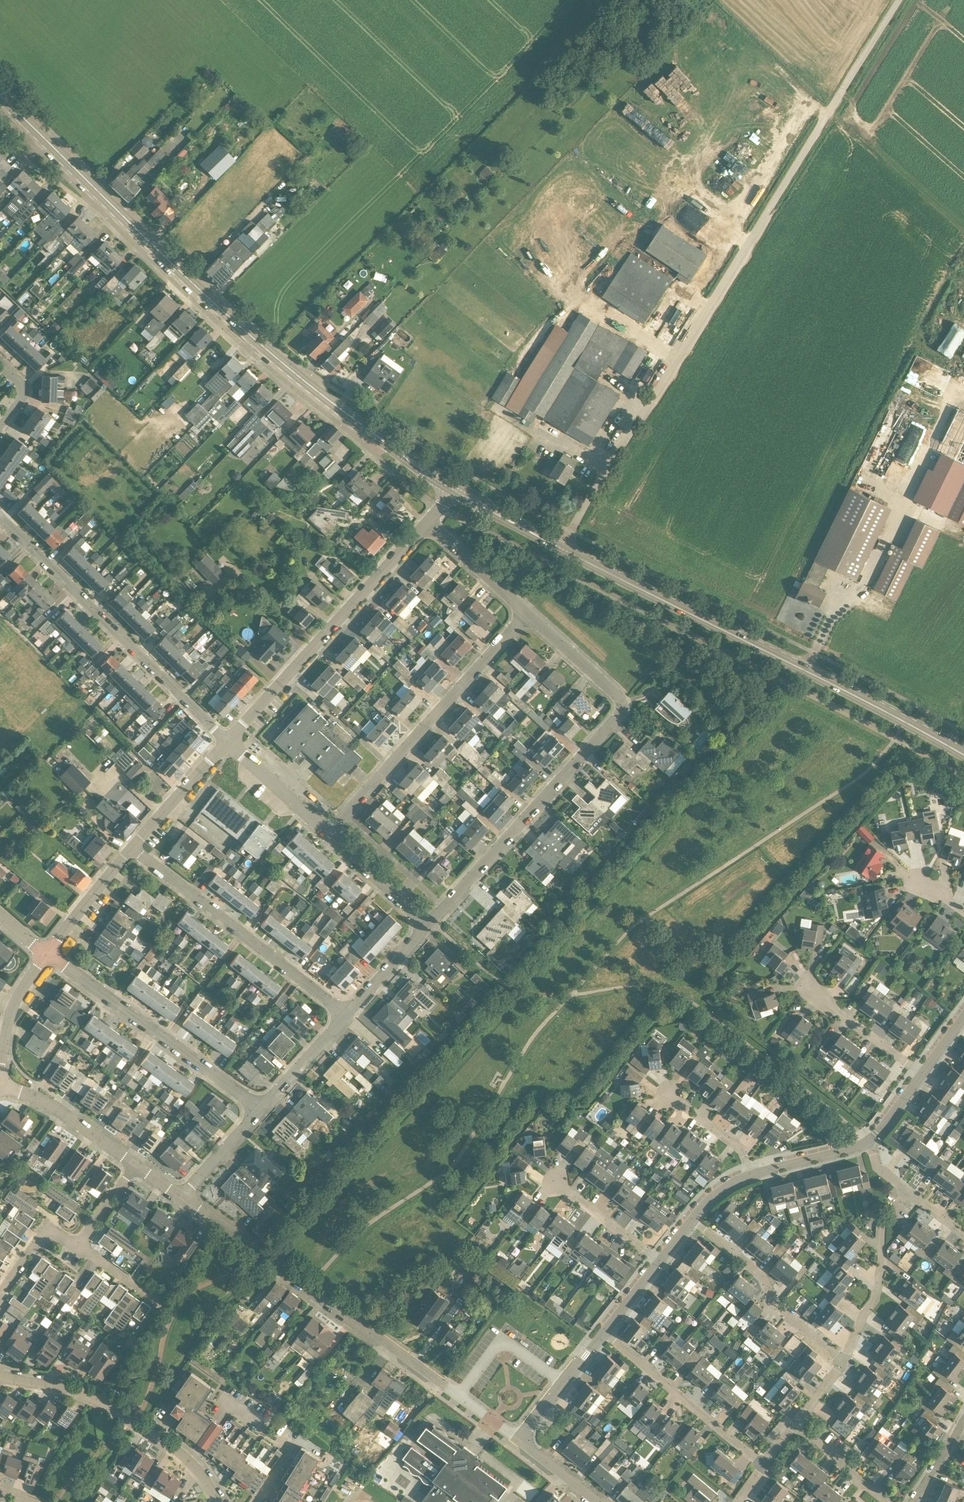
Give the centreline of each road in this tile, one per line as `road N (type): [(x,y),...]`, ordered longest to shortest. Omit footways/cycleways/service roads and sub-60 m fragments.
road 1 (unclassified): [(563,548),(898,0)]
road 2 (tertiary): [(452,487),(310,389),(215,307),(0,96)]
road 3 (tertiary): [(963,755),(563,548)]
road 4 (residential): [(446,1386),(180,1198)]
road 5 (residential): [(227,742),(0,517)]
road 6 (unclassified): [(327,833),(528,615)]
road 7 (unclassified): [(227,742),(426,523)]
road 8 (residential): [(429,924),(622,704)]
road 9 (residential): [(346,1015),(132,848)]
road 10 (unclassified): [(260,1109),(47,953)]
road 11 (residential): [(220,1501),(191,1459),(122,1413),(0,1376)]
road 12 (residential): [(842,1363),(775,1305),(762,1276),(692,1219)]
road 13 (residential): [(760,1465),(604,1333)]
road 14 (residential): [(842,1363),(875,1299),(882,1227),(908,1192)]
road 15 (residential): [(135,1165),(54,1107),(0,1085)]
road 16 (residential): [(923,1073),(800,979)]
road 17 (residential): [(132,848),(227,742)]
road 18 (residential): [(519,1442),(604,1333)]
road 19 (unclassified): [(528,615),(426,523)]
road 20 (residential): [(429,924),(327,833)]
road 21 (residential): [(327,833),(227,742)]
road 22 (residential): [(47,953),(132,848)]
road 23 (unclassified): [(622,704),(528,615)]
road 24 (residential): [(0,1070),(12,1010),(47,953)]
road 25 (residential): [(260,1109),(346,1015)]
road 26 (tertiary): [(563,548),(452,487)]
road 27 (residential): [(659,1261),(558,1185)]
road 28 (residential): [(346,1015),(429,924)]
road 29 (residential): [(751,1175),(869,1141)]
road 30 (residential): [(887,1501),(796,1424)]

